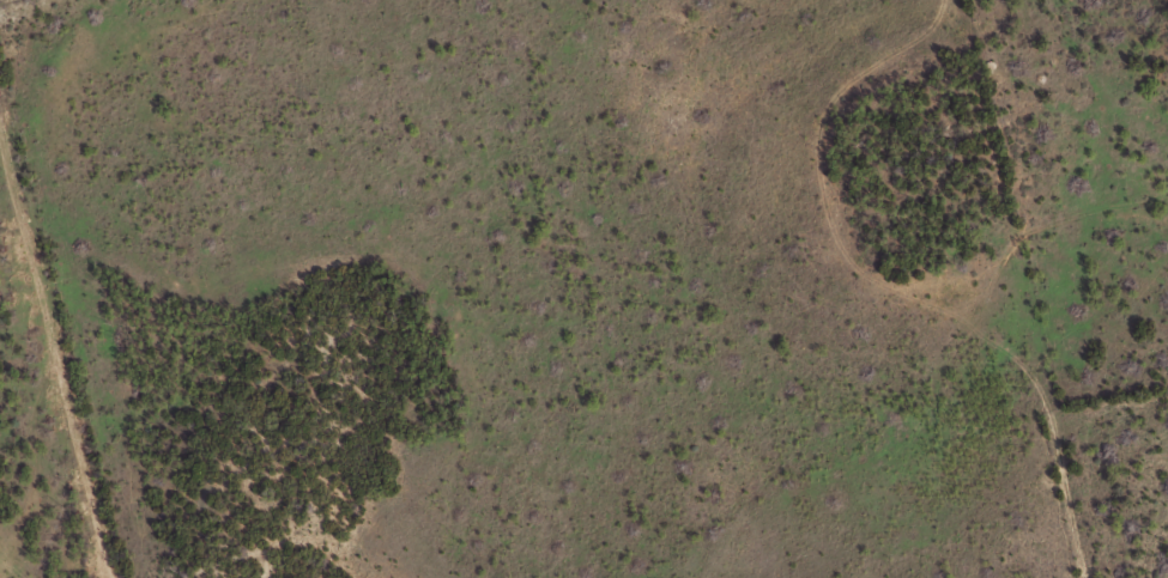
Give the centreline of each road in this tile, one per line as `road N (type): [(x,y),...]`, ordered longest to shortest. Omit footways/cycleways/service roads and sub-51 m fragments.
road 1 (track): [(108,577),(46,340),(28,322),(28,249),(0,139)]

